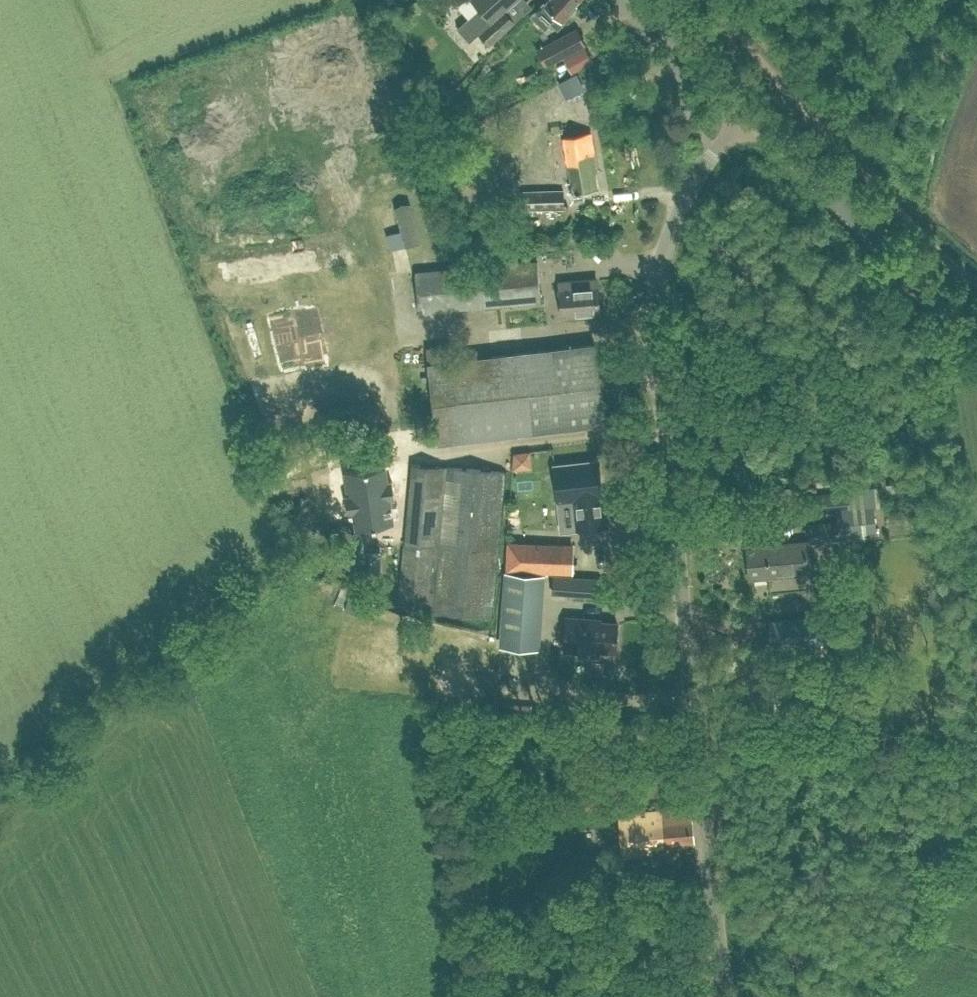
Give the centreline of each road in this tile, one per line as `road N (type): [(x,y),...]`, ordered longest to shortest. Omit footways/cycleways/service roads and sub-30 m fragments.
road 1 (unclassified): [(724,996),(654,311),(657,273),(688,187),(754,115)]
road 2 (tertiary): [(976,317),(877,245),(754,115)]
road 3 (tertiary): [(754,115),(640,0)]

